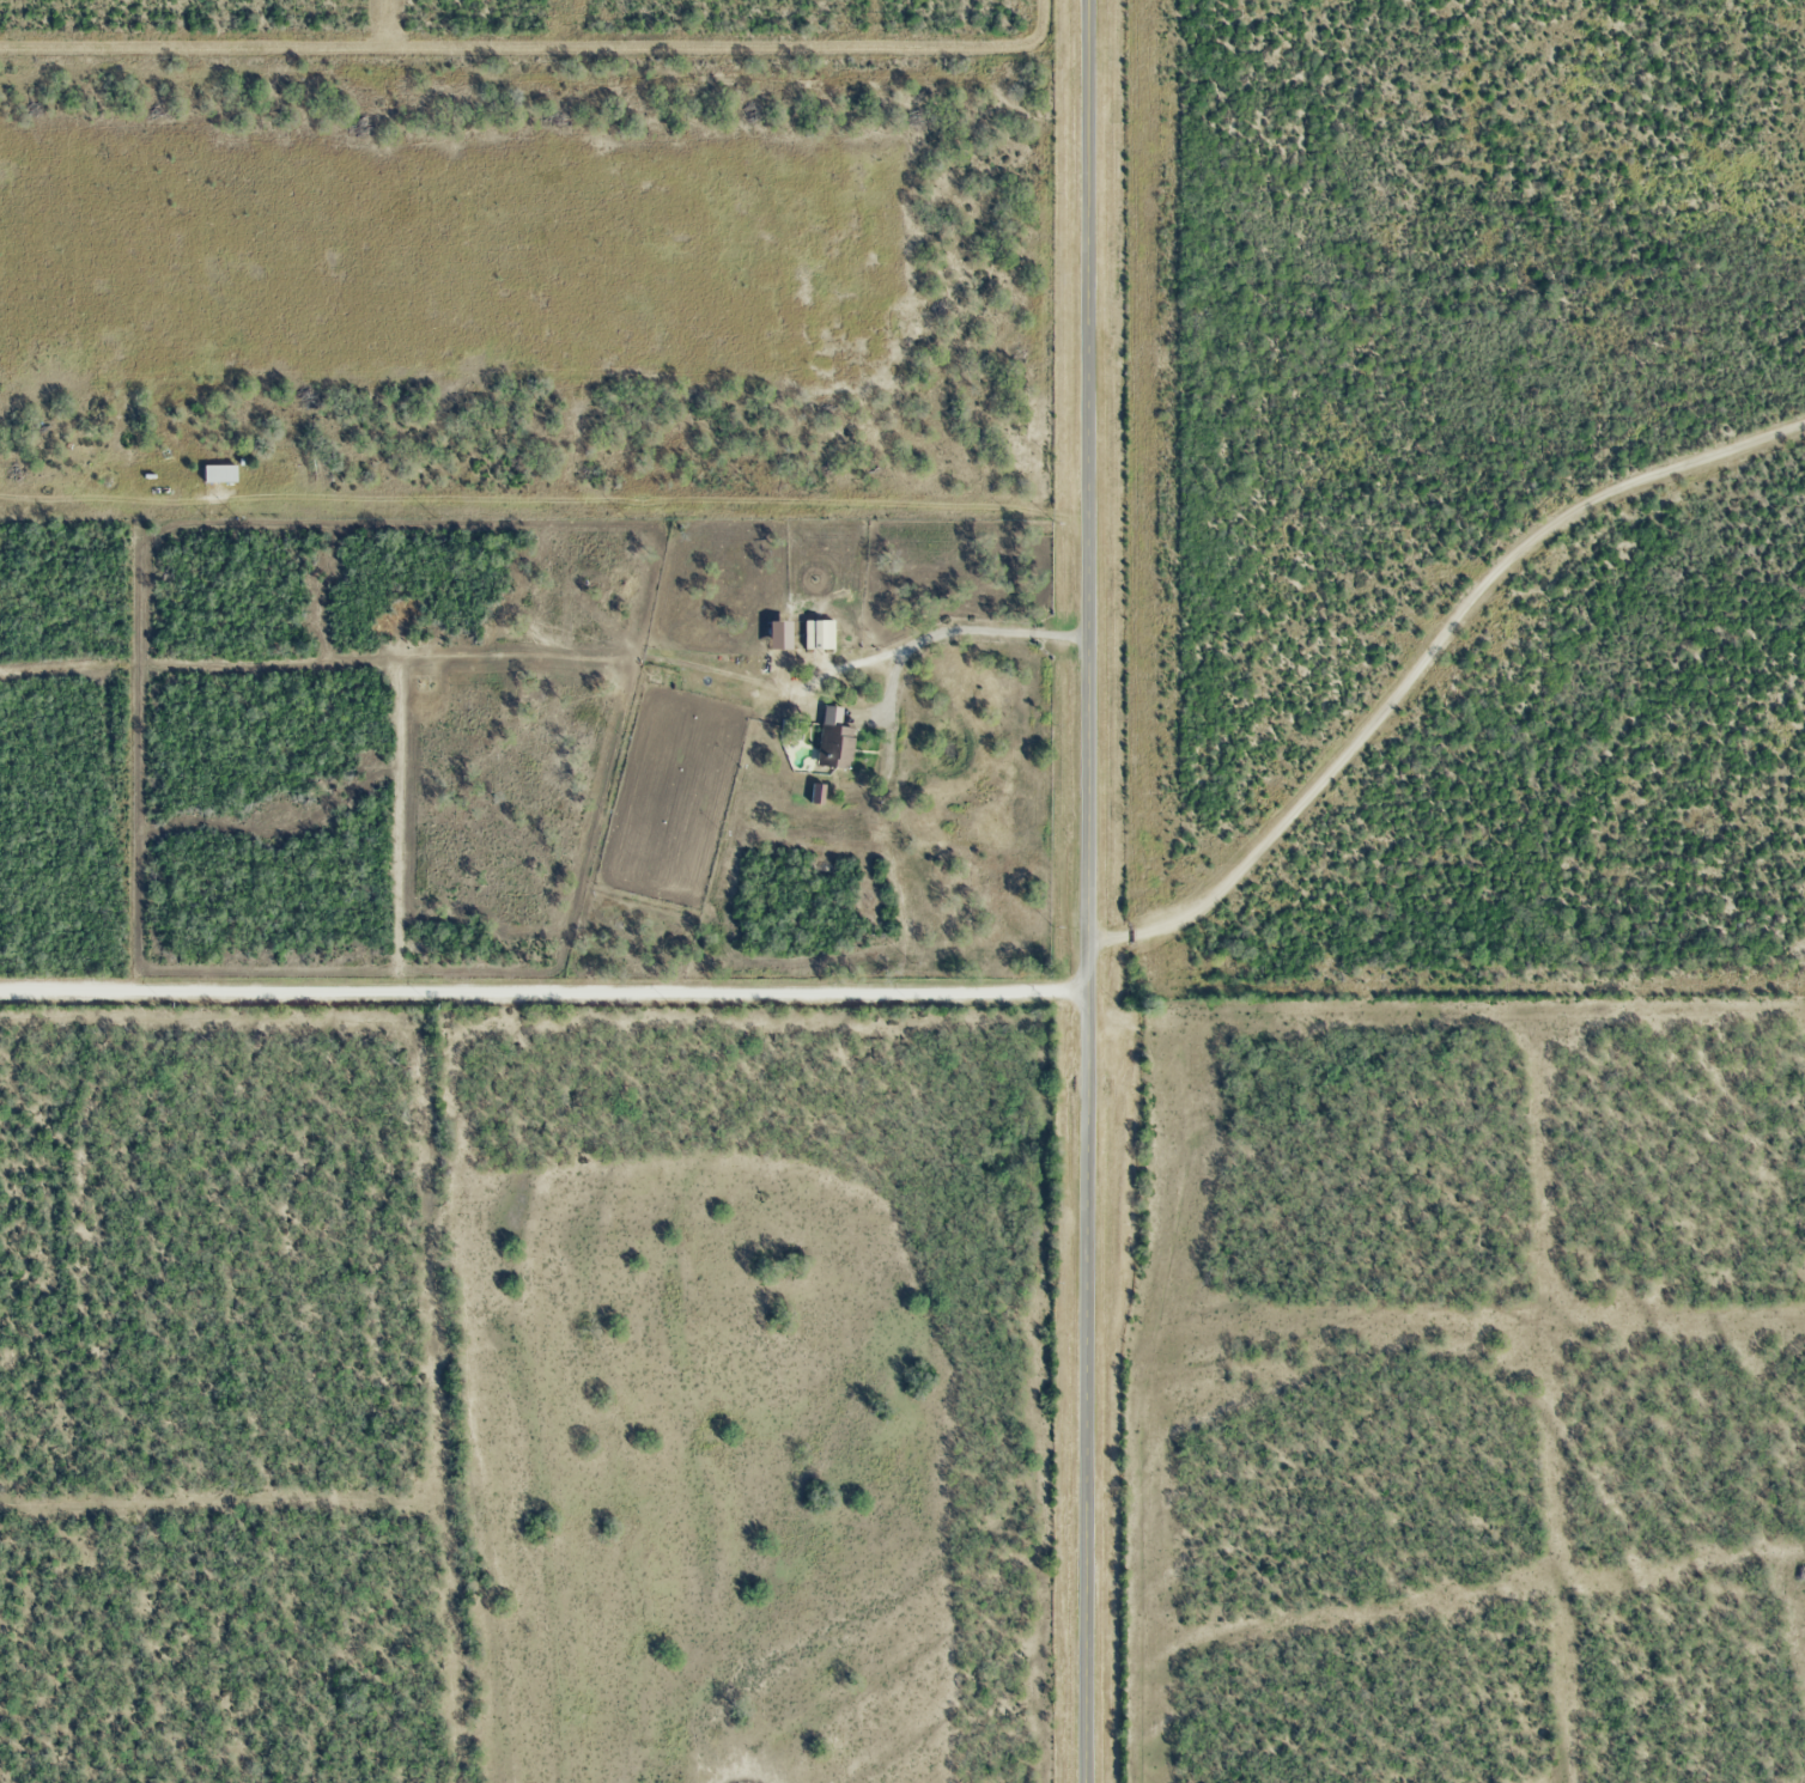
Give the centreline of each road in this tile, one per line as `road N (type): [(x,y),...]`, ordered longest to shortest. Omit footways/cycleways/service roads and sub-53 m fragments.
road 1 (secondary): [(1089,0),(1088,1782)]
road 2 (residential): [(0,994),(1089,984)]
road 3 (track): [(1804,412),(1576,498),(1511,543),(1324,766),(1202,895),(1153,921),(1089,931)]

